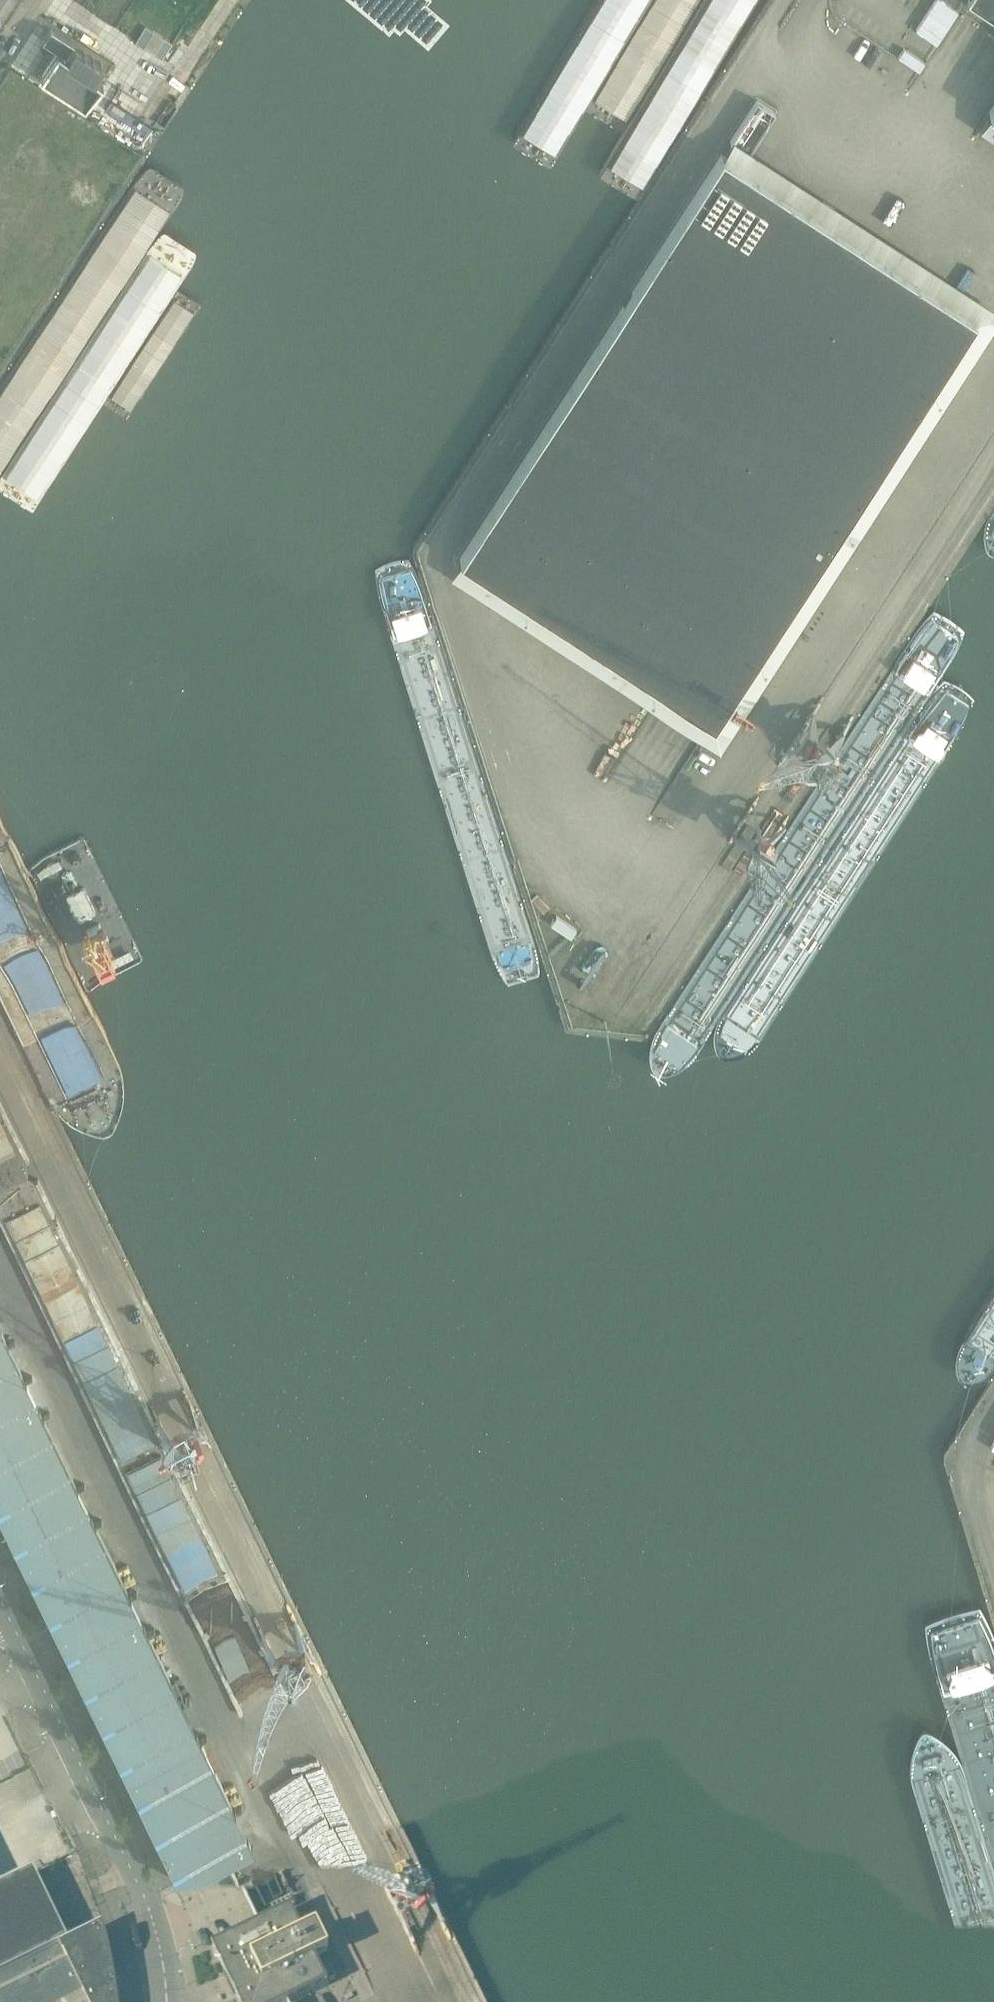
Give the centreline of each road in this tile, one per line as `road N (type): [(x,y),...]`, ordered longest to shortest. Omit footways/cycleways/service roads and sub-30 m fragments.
road 1 (unclassified): [(166,2001),(155,1931),(135,1880),(9,1618)]

